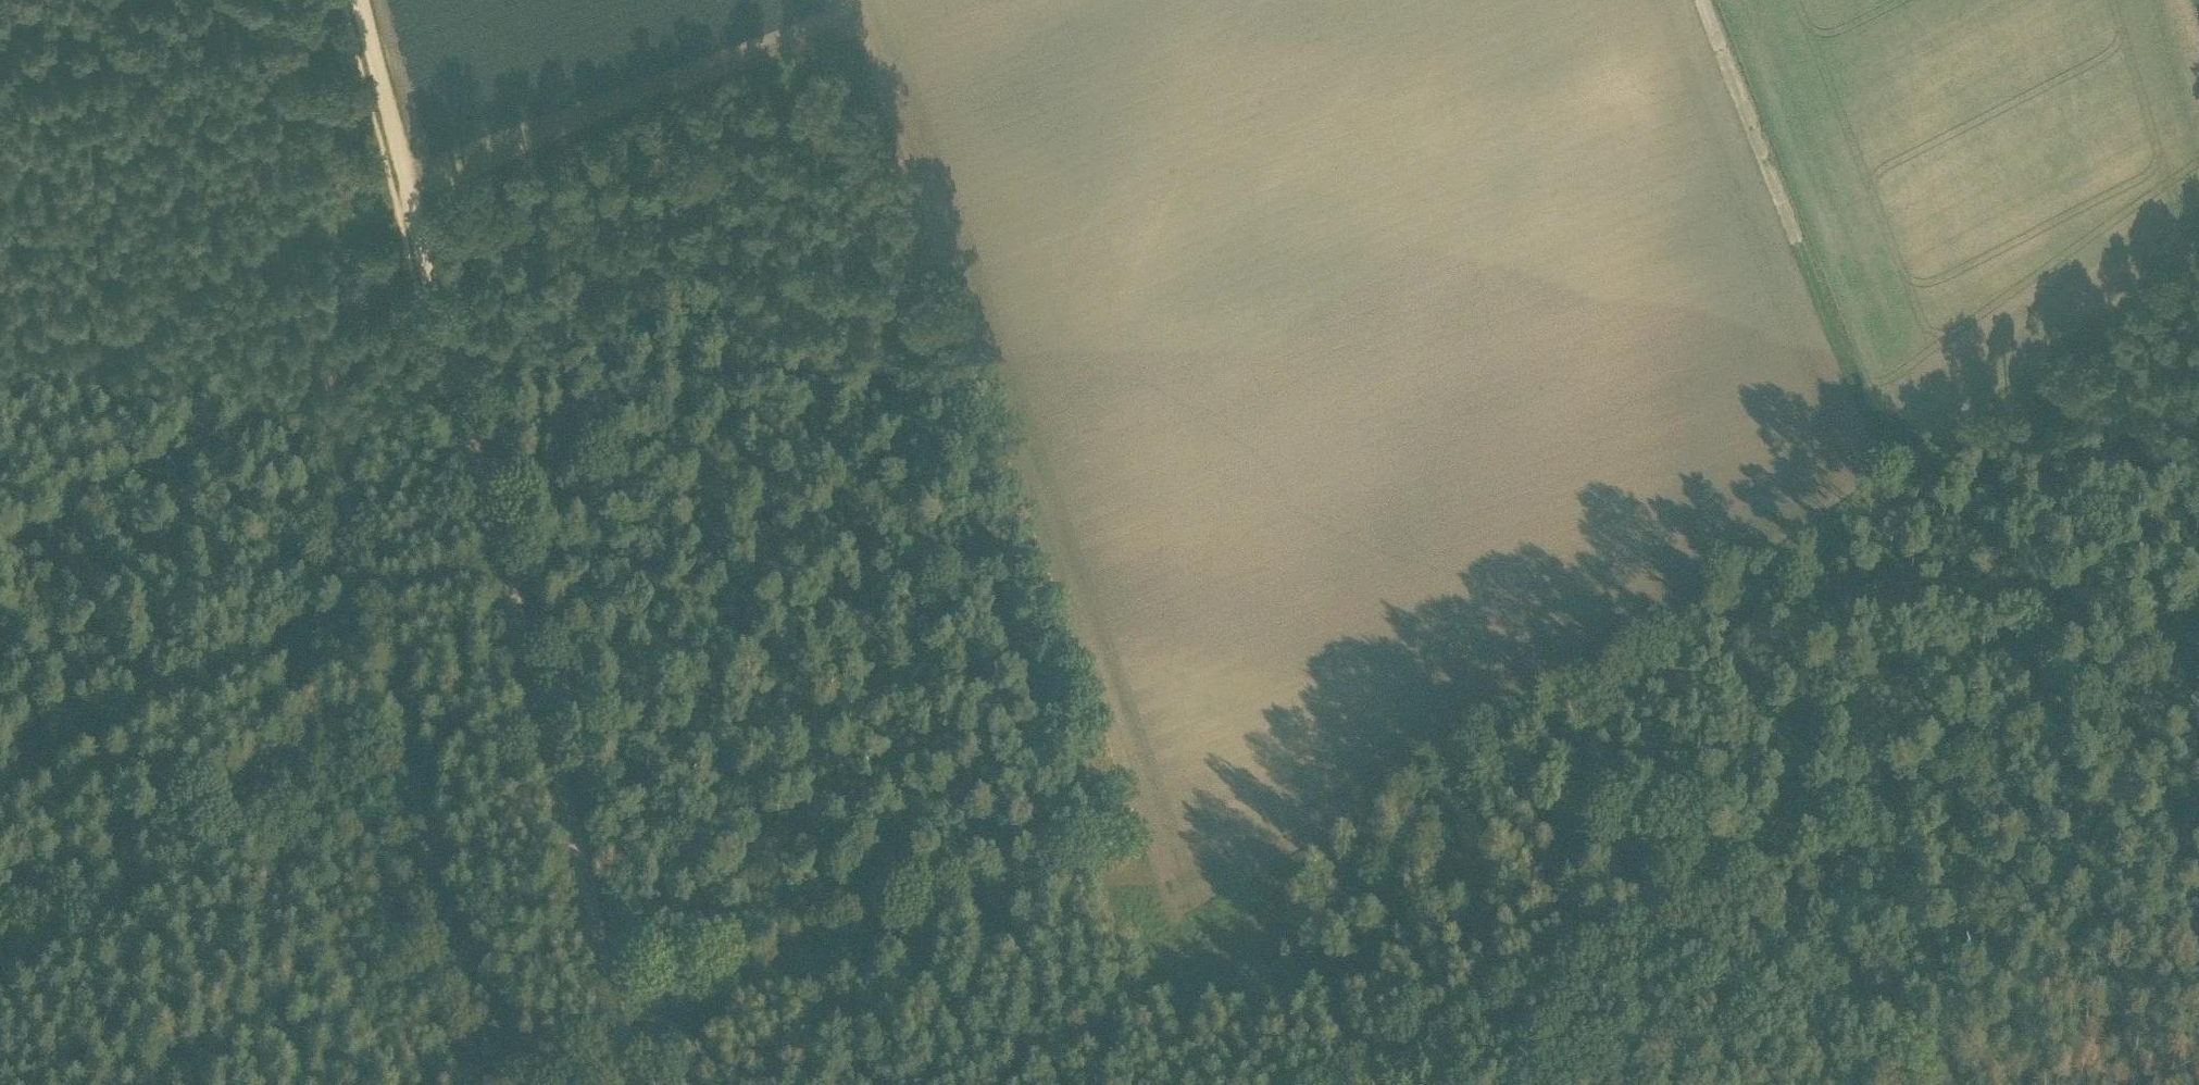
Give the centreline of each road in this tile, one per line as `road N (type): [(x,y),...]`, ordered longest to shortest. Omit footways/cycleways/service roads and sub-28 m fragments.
road 1 (track): [(357,0),(595,920),(630,1084)]
road 2 (track): [(2198,643),(1913,800),(1854,855),(1753,907),(1705,918),(1635,949),(1382,1084)]
road 3 (track): [(0,75),(311,0)]

